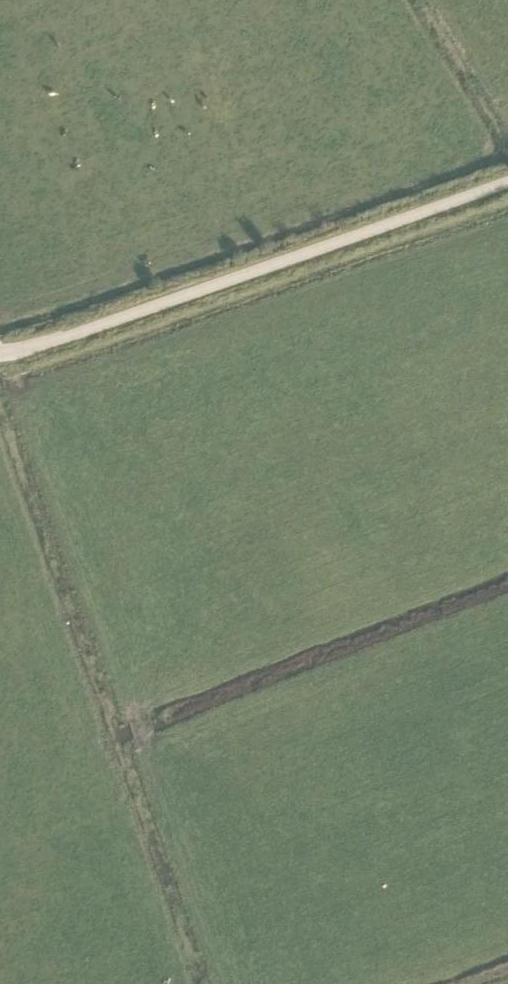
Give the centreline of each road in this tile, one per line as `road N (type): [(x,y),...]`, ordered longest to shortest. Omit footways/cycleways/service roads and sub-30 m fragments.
road 1 (tertiary): [(0,355),(82,335),(507,186)]

